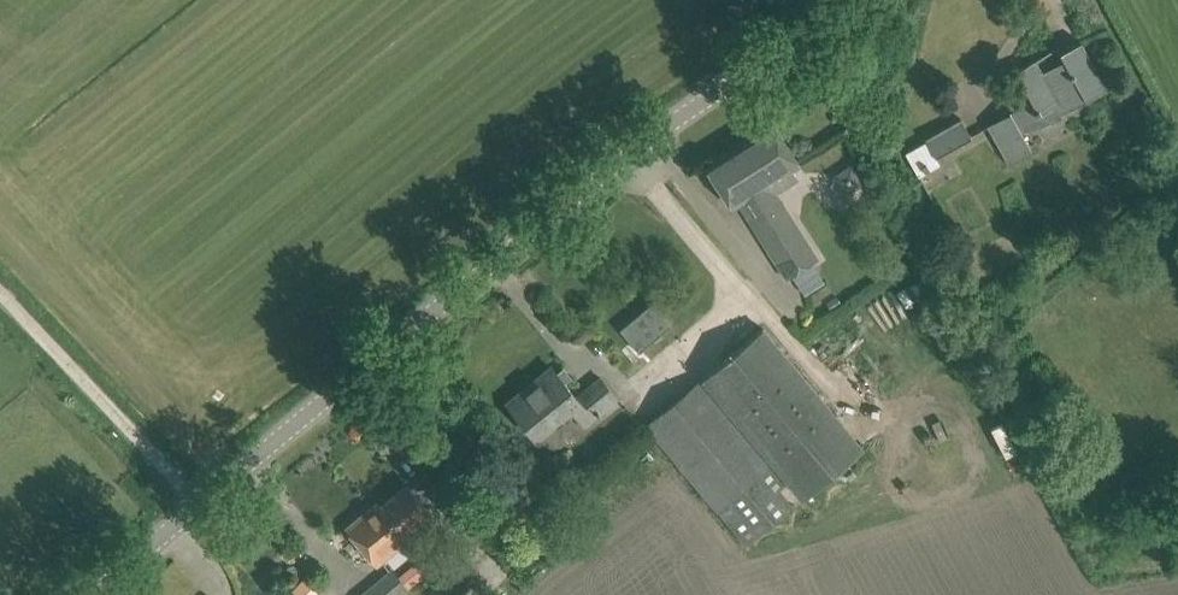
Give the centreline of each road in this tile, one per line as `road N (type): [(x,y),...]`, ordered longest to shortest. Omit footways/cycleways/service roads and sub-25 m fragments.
road 1 (unclassified): [(85,594),(304,405),(573,188),(736,69),(853,0)]

